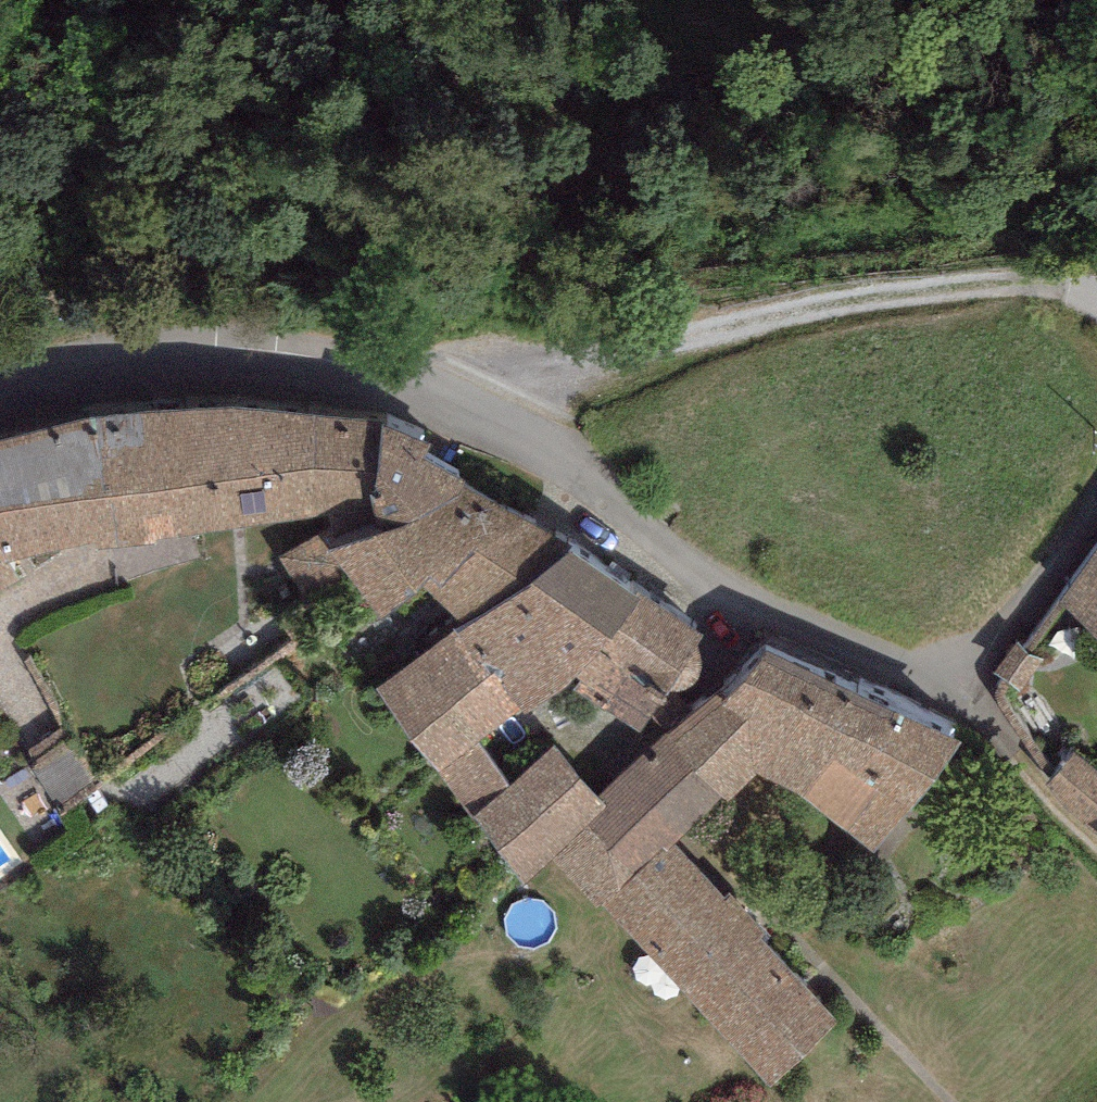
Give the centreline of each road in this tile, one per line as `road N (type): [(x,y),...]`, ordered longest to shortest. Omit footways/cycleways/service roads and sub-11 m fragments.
road 1 (residential): [(1096,503),(966,668),(940,667),(725,585),(482,416),(430,393),(371,377),(192,357),(63,372),(0,390)]
road 2 (track): [(482,416),(586,363),(766,315),(952,284),(1065,284)]
road 3 (track): [(966,668),(1008,795),(1096,869)]

